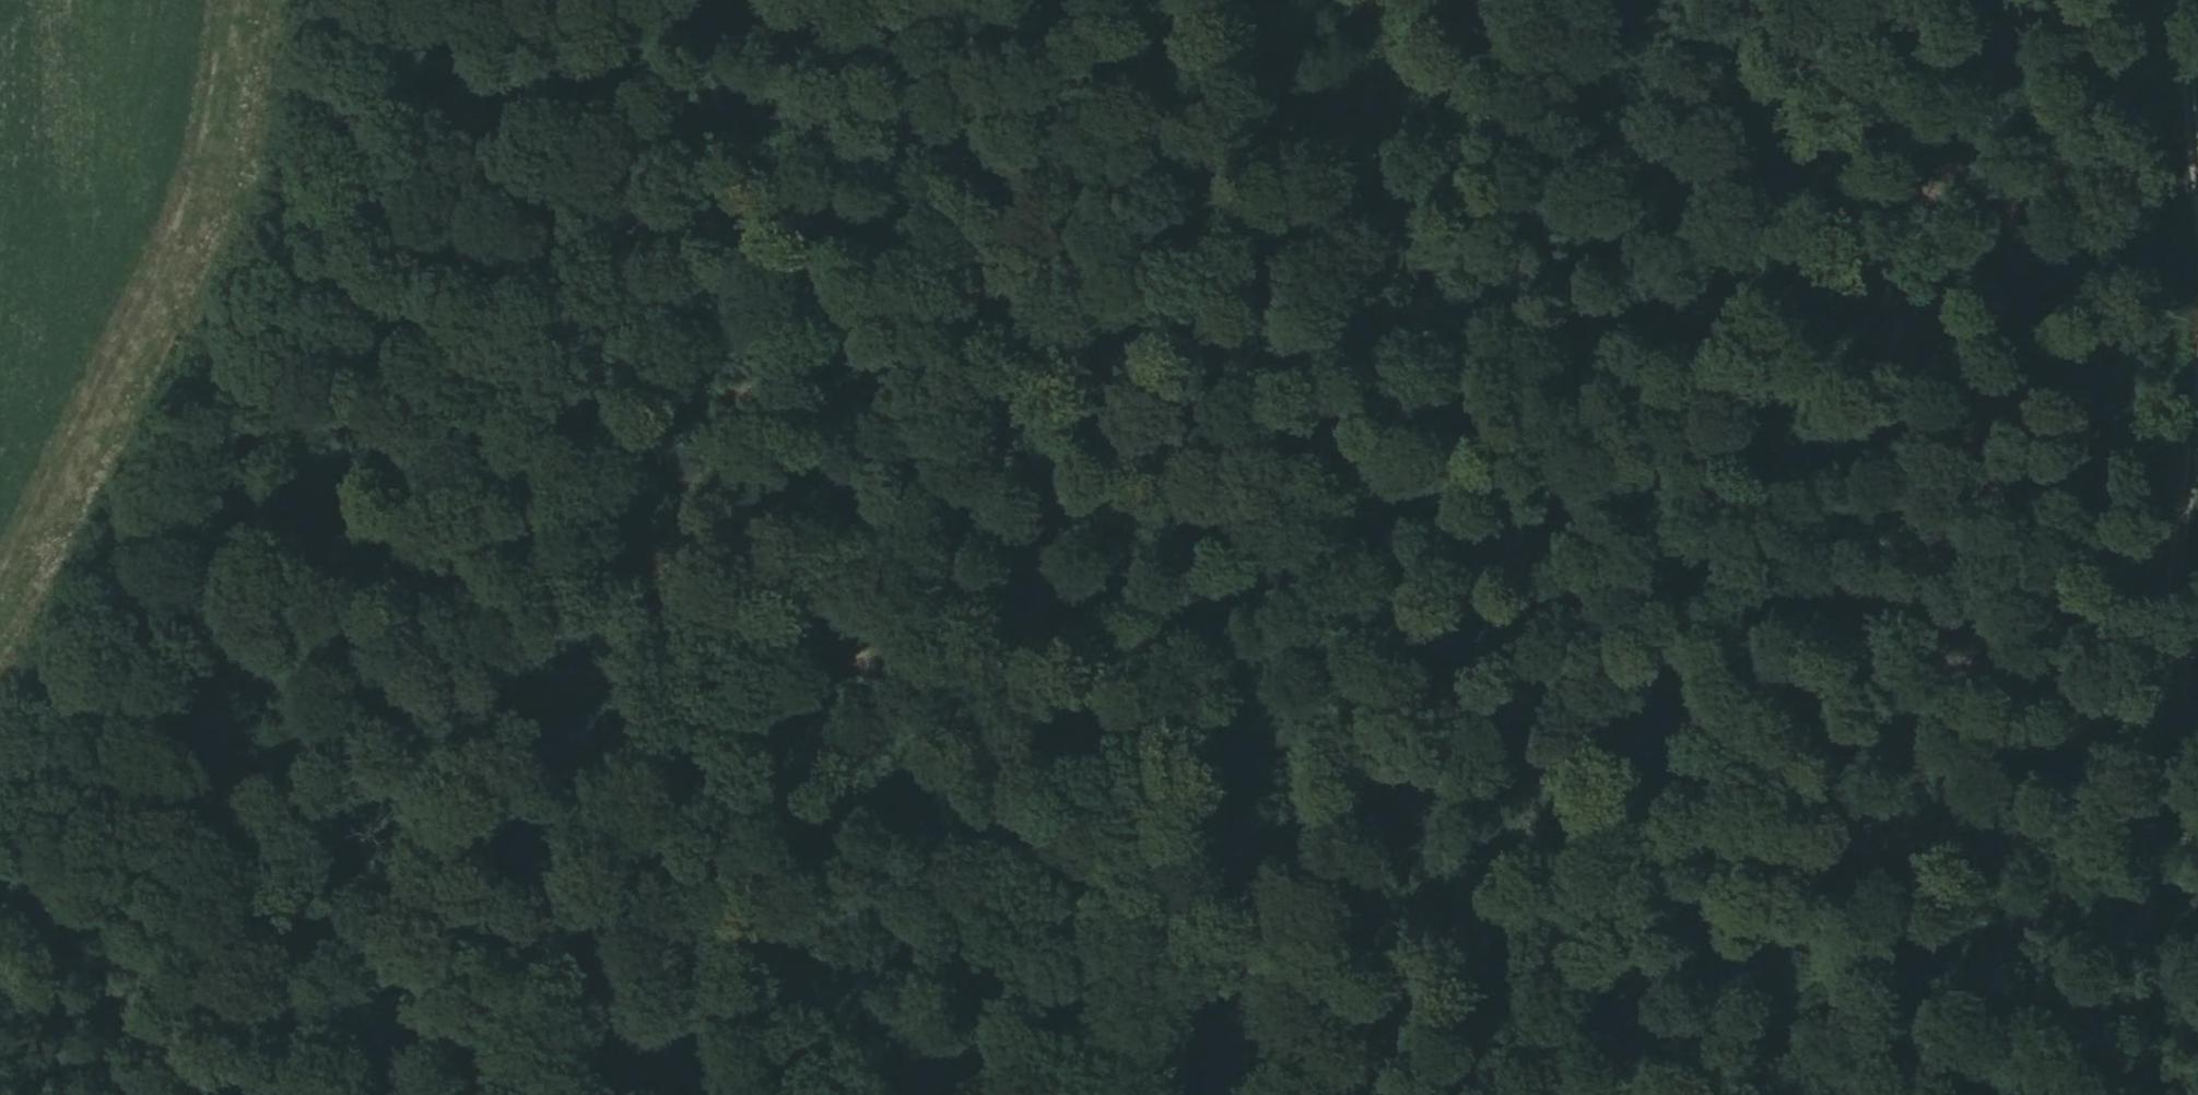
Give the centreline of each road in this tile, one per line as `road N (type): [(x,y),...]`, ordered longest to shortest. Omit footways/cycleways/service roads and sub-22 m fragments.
road 1 (track): [(2155,0),(2160,107),(2183,222),(2137,919),(2140,1094)]

